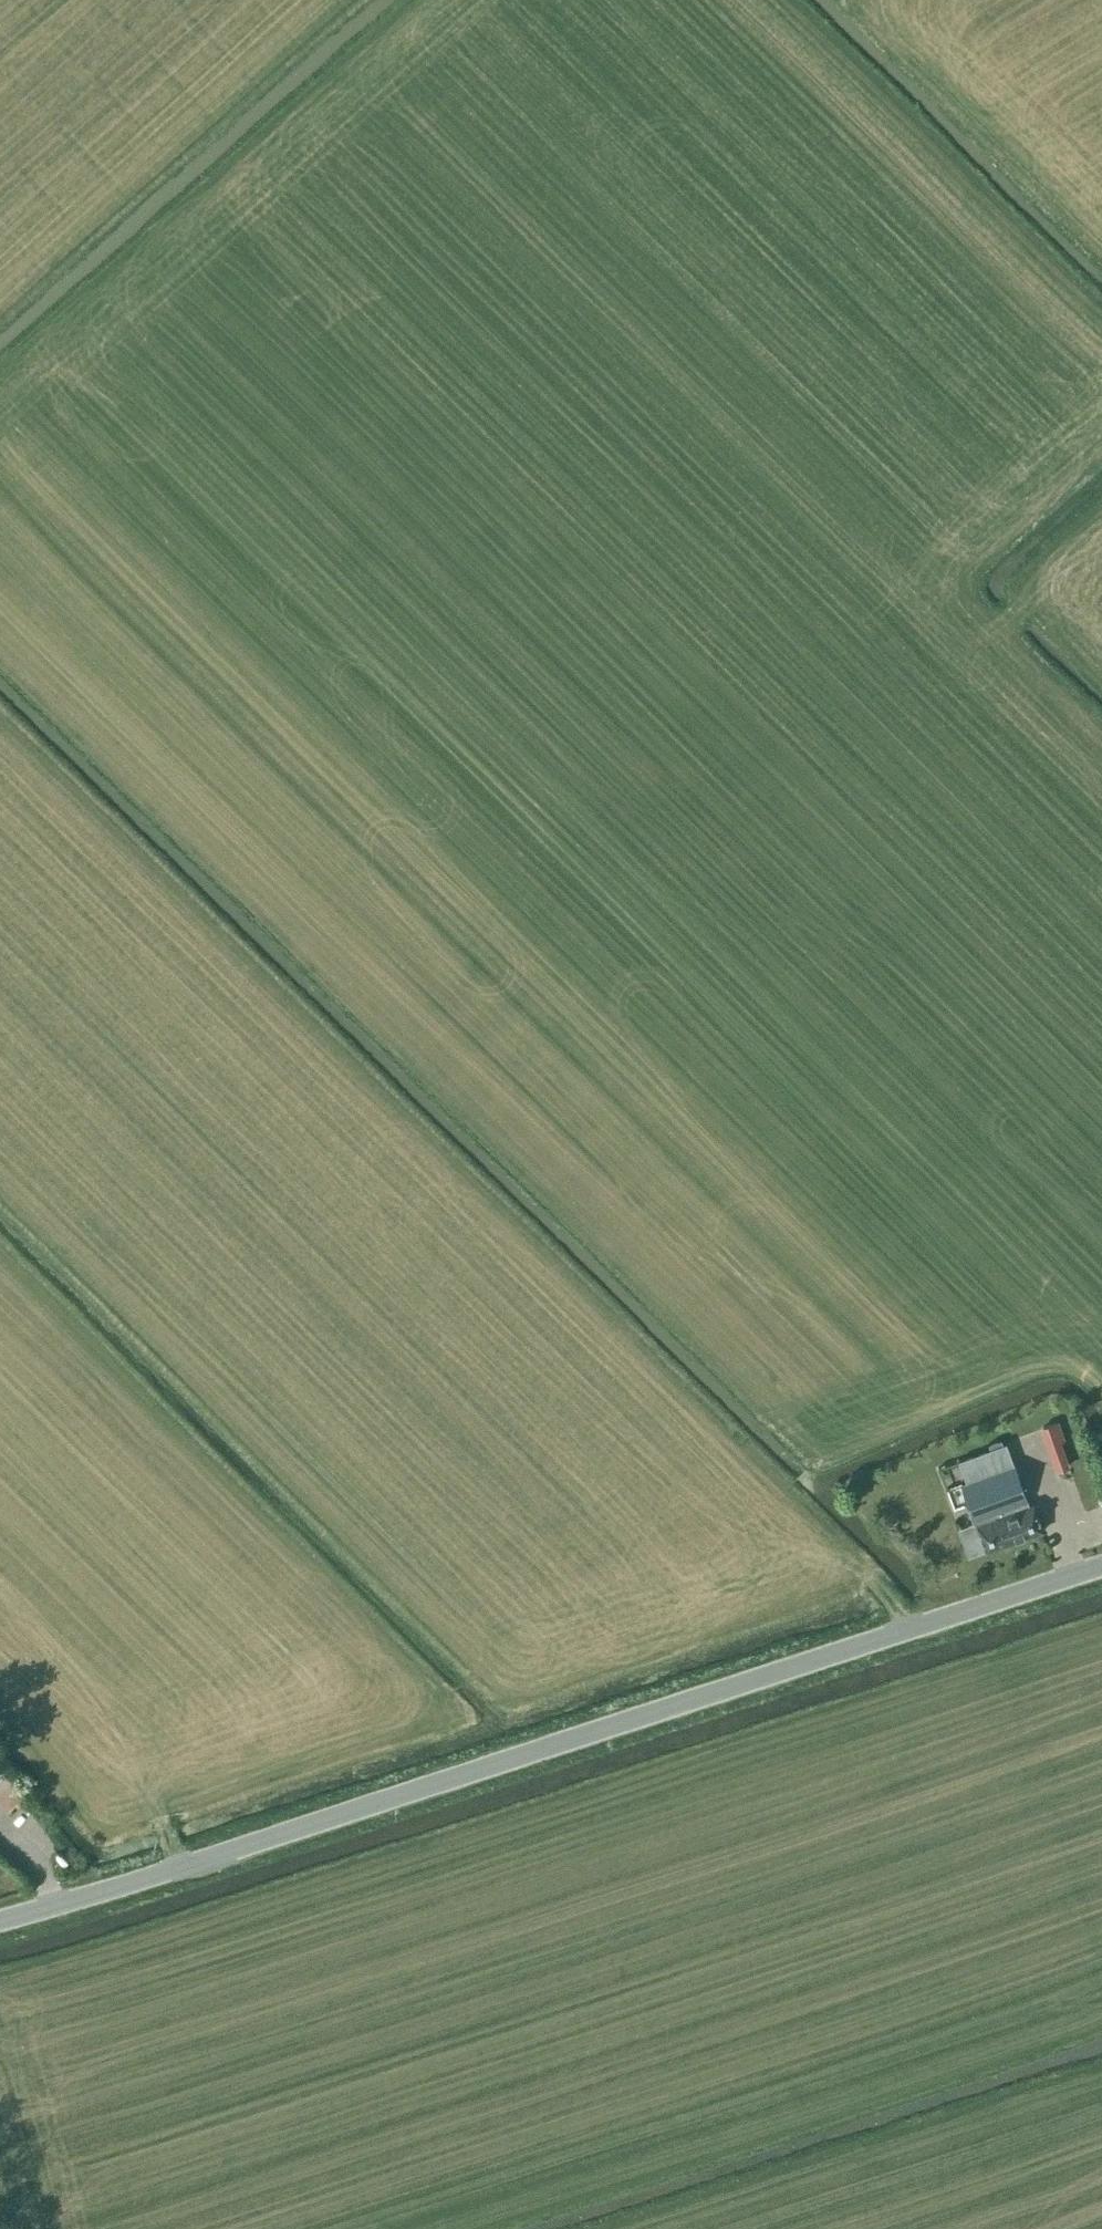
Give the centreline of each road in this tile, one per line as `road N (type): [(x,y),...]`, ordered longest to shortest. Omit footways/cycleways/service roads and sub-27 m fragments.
road 1 (unclassified): [(0,1918),(456,1787),(1101,1568)]

